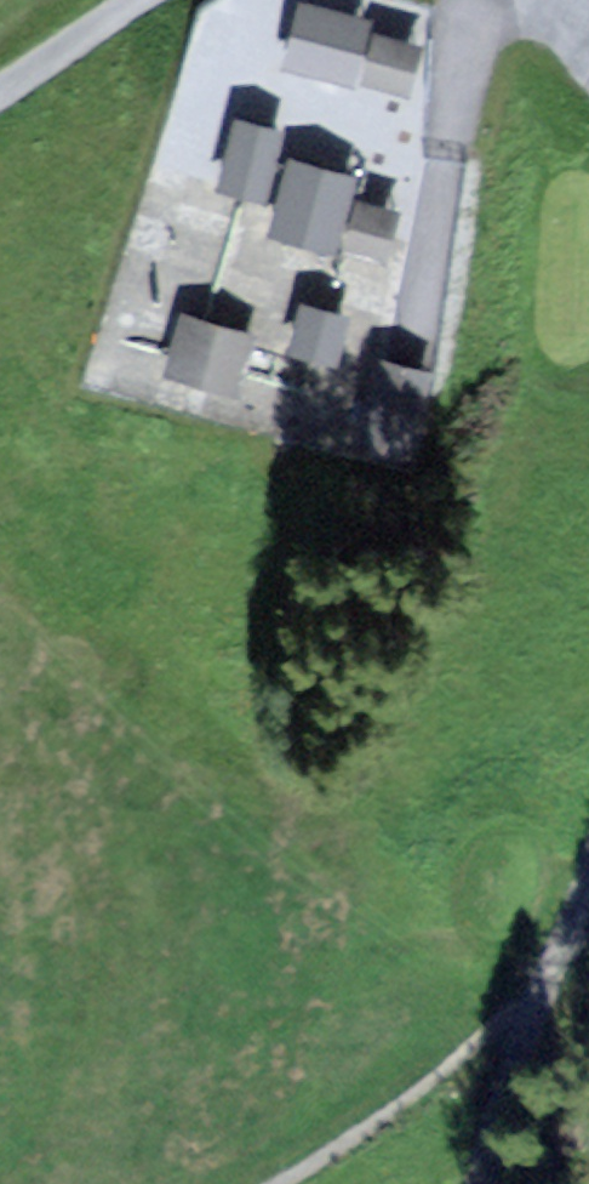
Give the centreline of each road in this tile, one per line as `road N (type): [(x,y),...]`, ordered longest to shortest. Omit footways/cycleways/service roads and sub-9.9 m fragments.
road 1 (track): [(511,0),(448,160),(411,350)]
road 2 (track): [(484,1183),(543,1010)]
road 3 (track): [(0,93),(132,0)]

